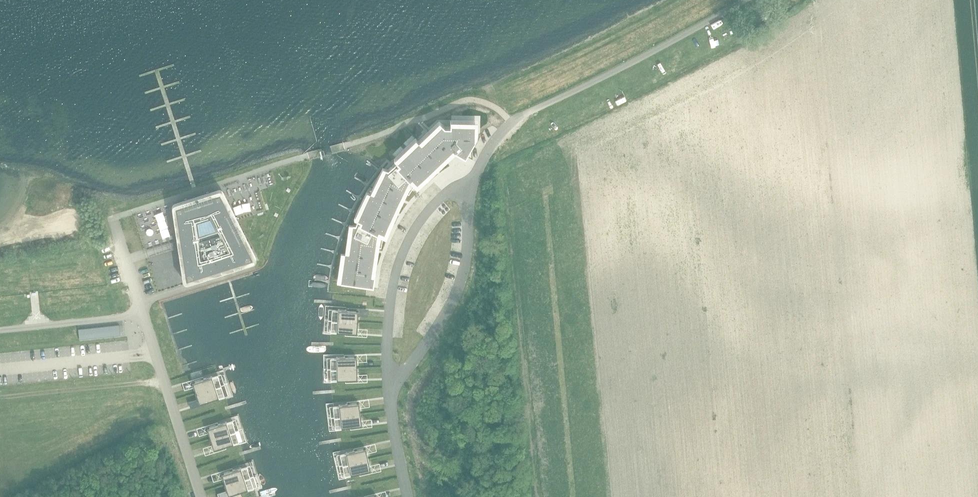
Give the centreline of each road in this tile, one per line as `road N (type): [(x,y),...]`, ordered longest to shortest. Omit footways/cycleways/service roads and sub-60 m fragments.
road 1 (residential): [(388,387),(444,318),(461,281),(469,180),(510,122),(740,0)]
road 2 (residential): [(201,496),(112,218)]

